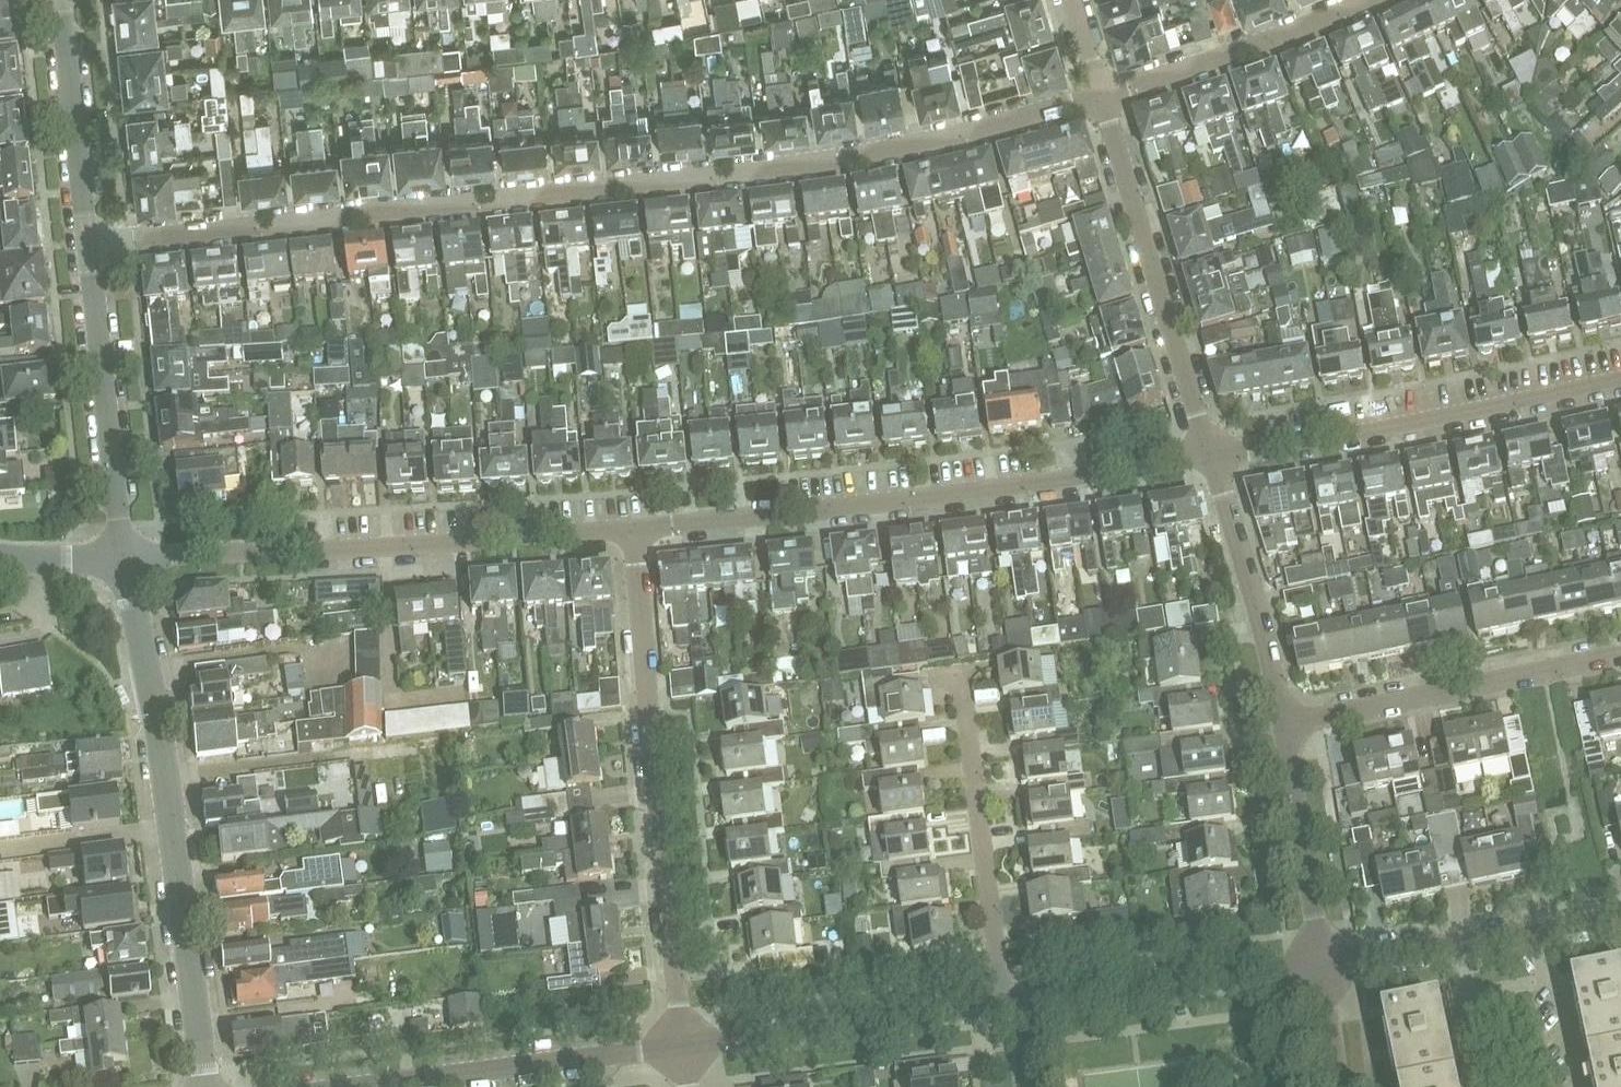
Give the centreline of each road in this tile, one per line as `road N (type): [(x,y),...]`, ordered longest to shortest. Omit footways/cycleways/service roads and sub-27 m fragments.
road 1 (residential): [(89,244),(791,170),(992,129),(1101,97)]
road 2 (residential): [(1212,460),(907,505),(633,531)]
road 3 (tertiary): [(208,1086),(123,558)]
road 4 (residential): [(682,1045),(633,531)]
road 5 (residential): [(633,531),(123,558)]
road 6 (residential): [(1620,382),(1212,460)]
road 7 (residential): [(1212,460),(1101,97)]
road 8 (residential): [(1287,730),(1620,657)]
road 9 (residential): [(1002,1002),(958,665)]
road 10 (unclassified): [(682,1045),(1002,1002)]
road 11 (unclassified): [(1002,1002),(1321,964)]
road 12 (tertiary): [(123,558),(89,244)]
road 13 (unclassified): [(377,1086),(682,1045)]
road 14 (residential): [(1321,964),(1620,919)]
road 15 (residential): [(1101,97),(1252,50),(1373,0)]
road 16 (residential): [(1287,730),(1212,460)]
road 17 (tertiary): [(89,244),(62,0)]
road 18 (residential): [(1321,964),(1287,730)]
road 19 (track): [(164,777),(331,756),(365,767)]
road 20 (residential): [(1338,1086),(1321,964)]
road 21 (residential): [(123,558),(0,556)]

